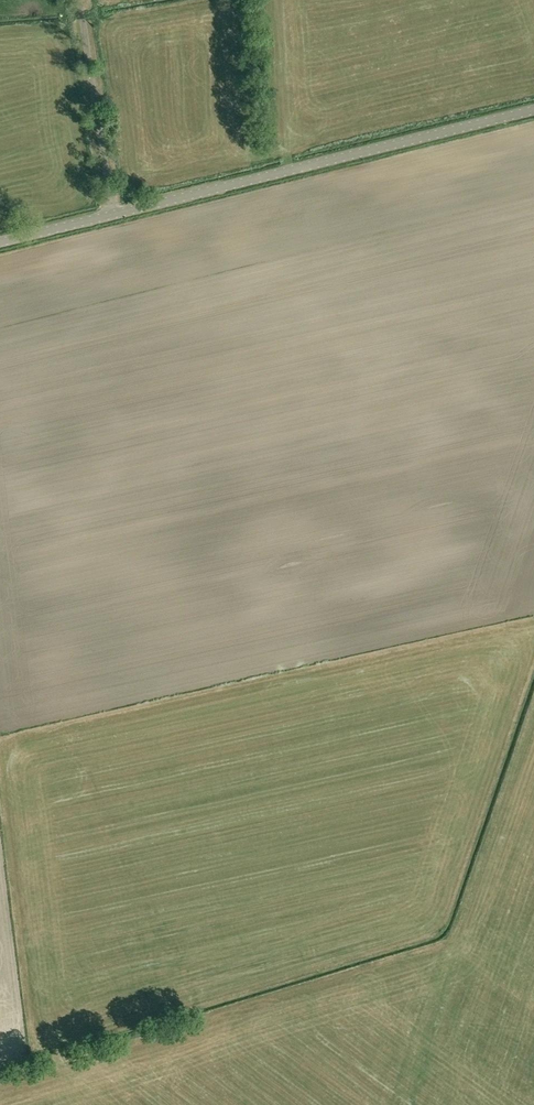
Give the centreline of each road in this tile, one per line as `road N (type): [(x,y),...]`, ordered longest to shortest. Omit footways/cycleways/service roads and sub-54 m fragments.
road 1 (unclassified): [(0,244),(533,112)]
road 2 (track): [(533,699),(394,1104)]

